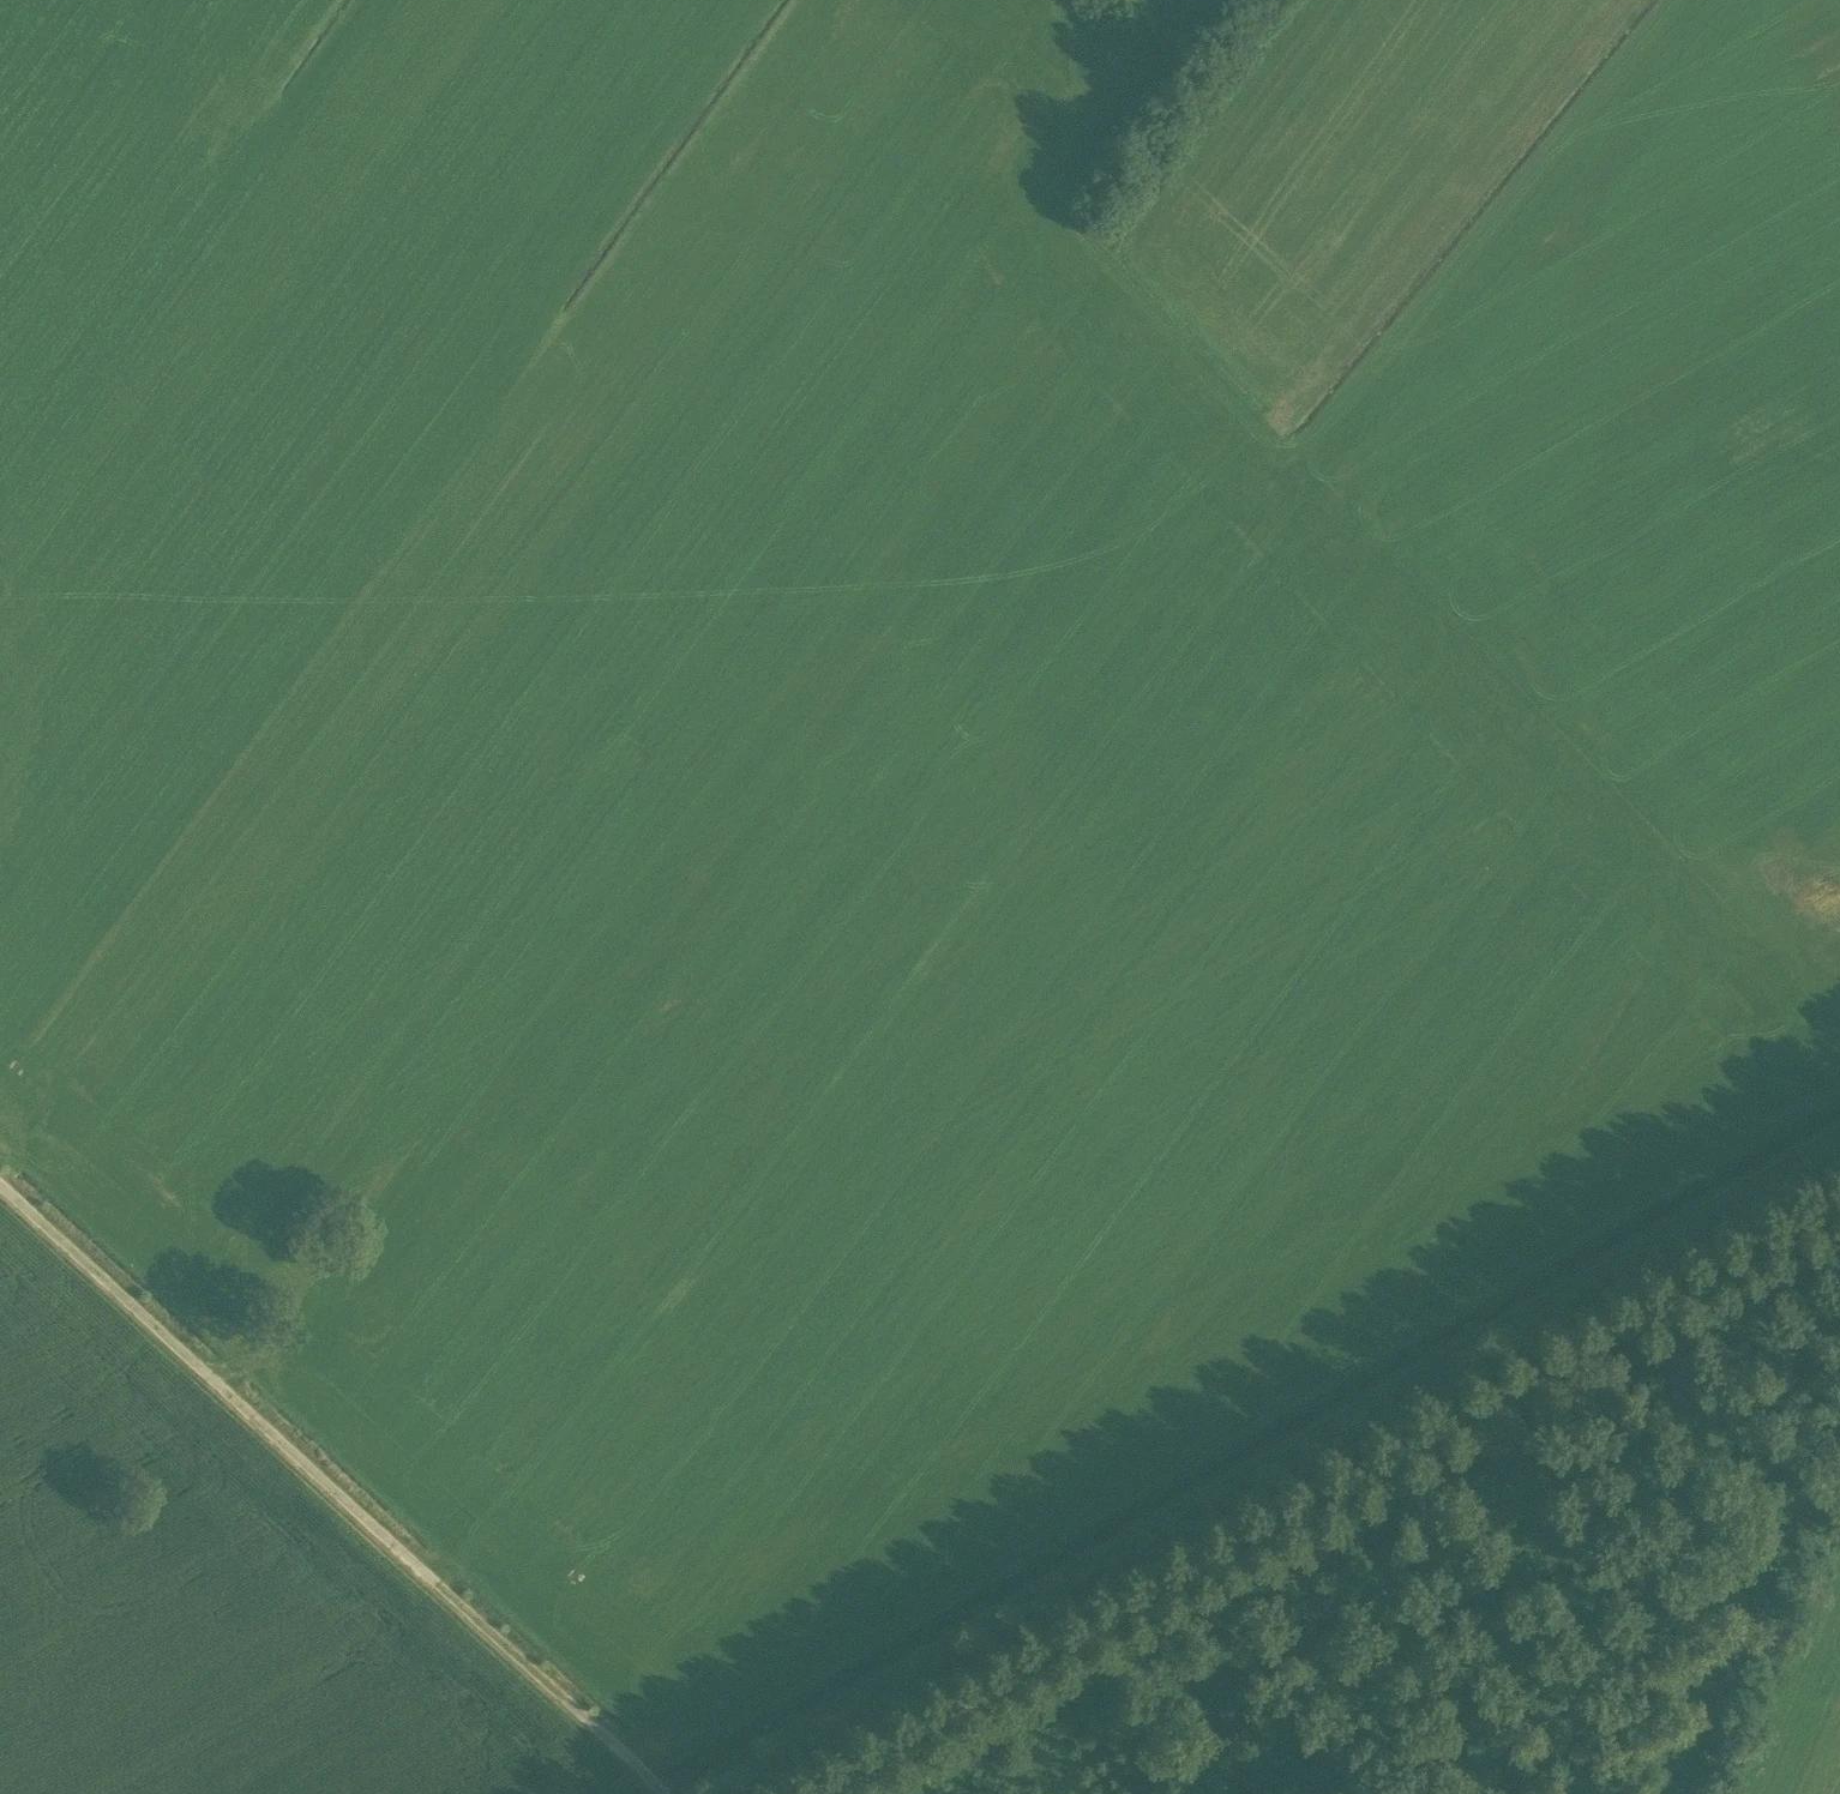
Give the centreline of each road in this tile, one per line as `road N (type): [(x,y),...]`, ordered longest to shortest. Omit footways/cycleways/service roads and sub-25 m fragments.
road 1 (track): [(796,1793),(1839,1190)]

